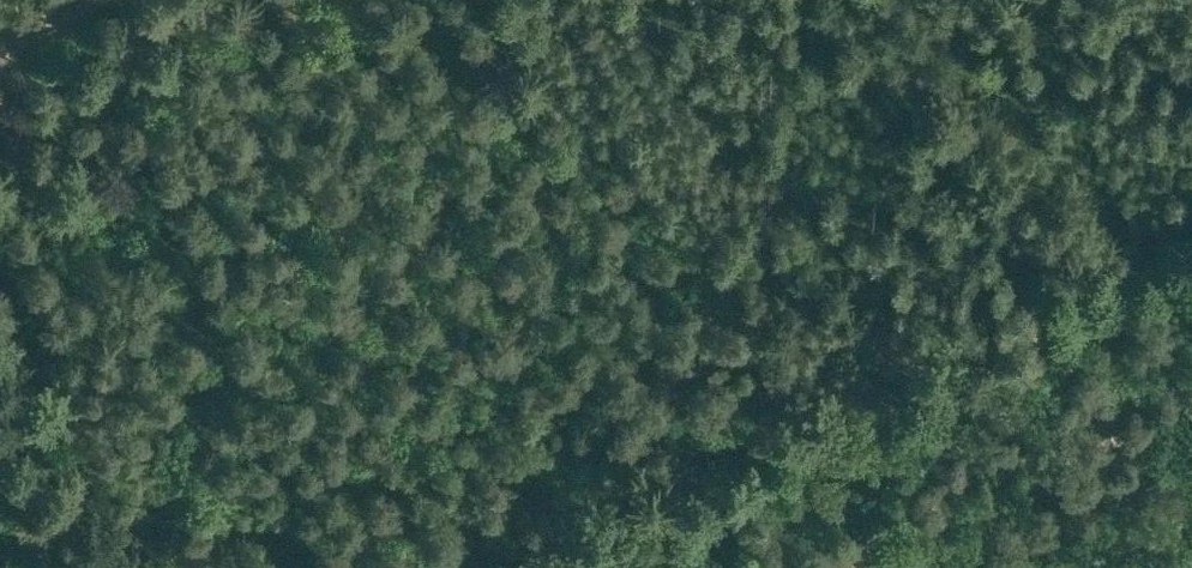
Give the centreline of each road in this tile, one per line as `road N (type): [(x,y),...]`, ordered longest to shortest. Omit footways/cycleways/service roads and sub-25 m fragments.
road 1 (track): [(1191,406),(852,567)]
road 2 (track): [(0,65),(113,0)]

